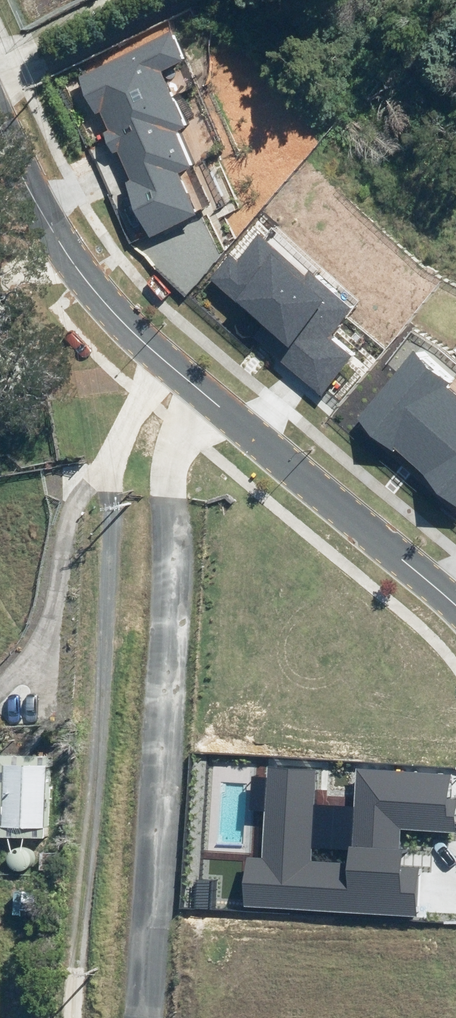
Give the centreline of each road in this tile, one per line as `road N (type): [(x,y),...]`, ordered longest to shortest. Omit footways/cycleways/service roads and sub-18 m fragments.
road 1 (unclassified): [(138,1017),(167,483),(173,412),(194,383)]
road 2 (residential): [(194,383),(455,605)]
road 3 (residential): [(194,383),(56,244),(0,140)]

